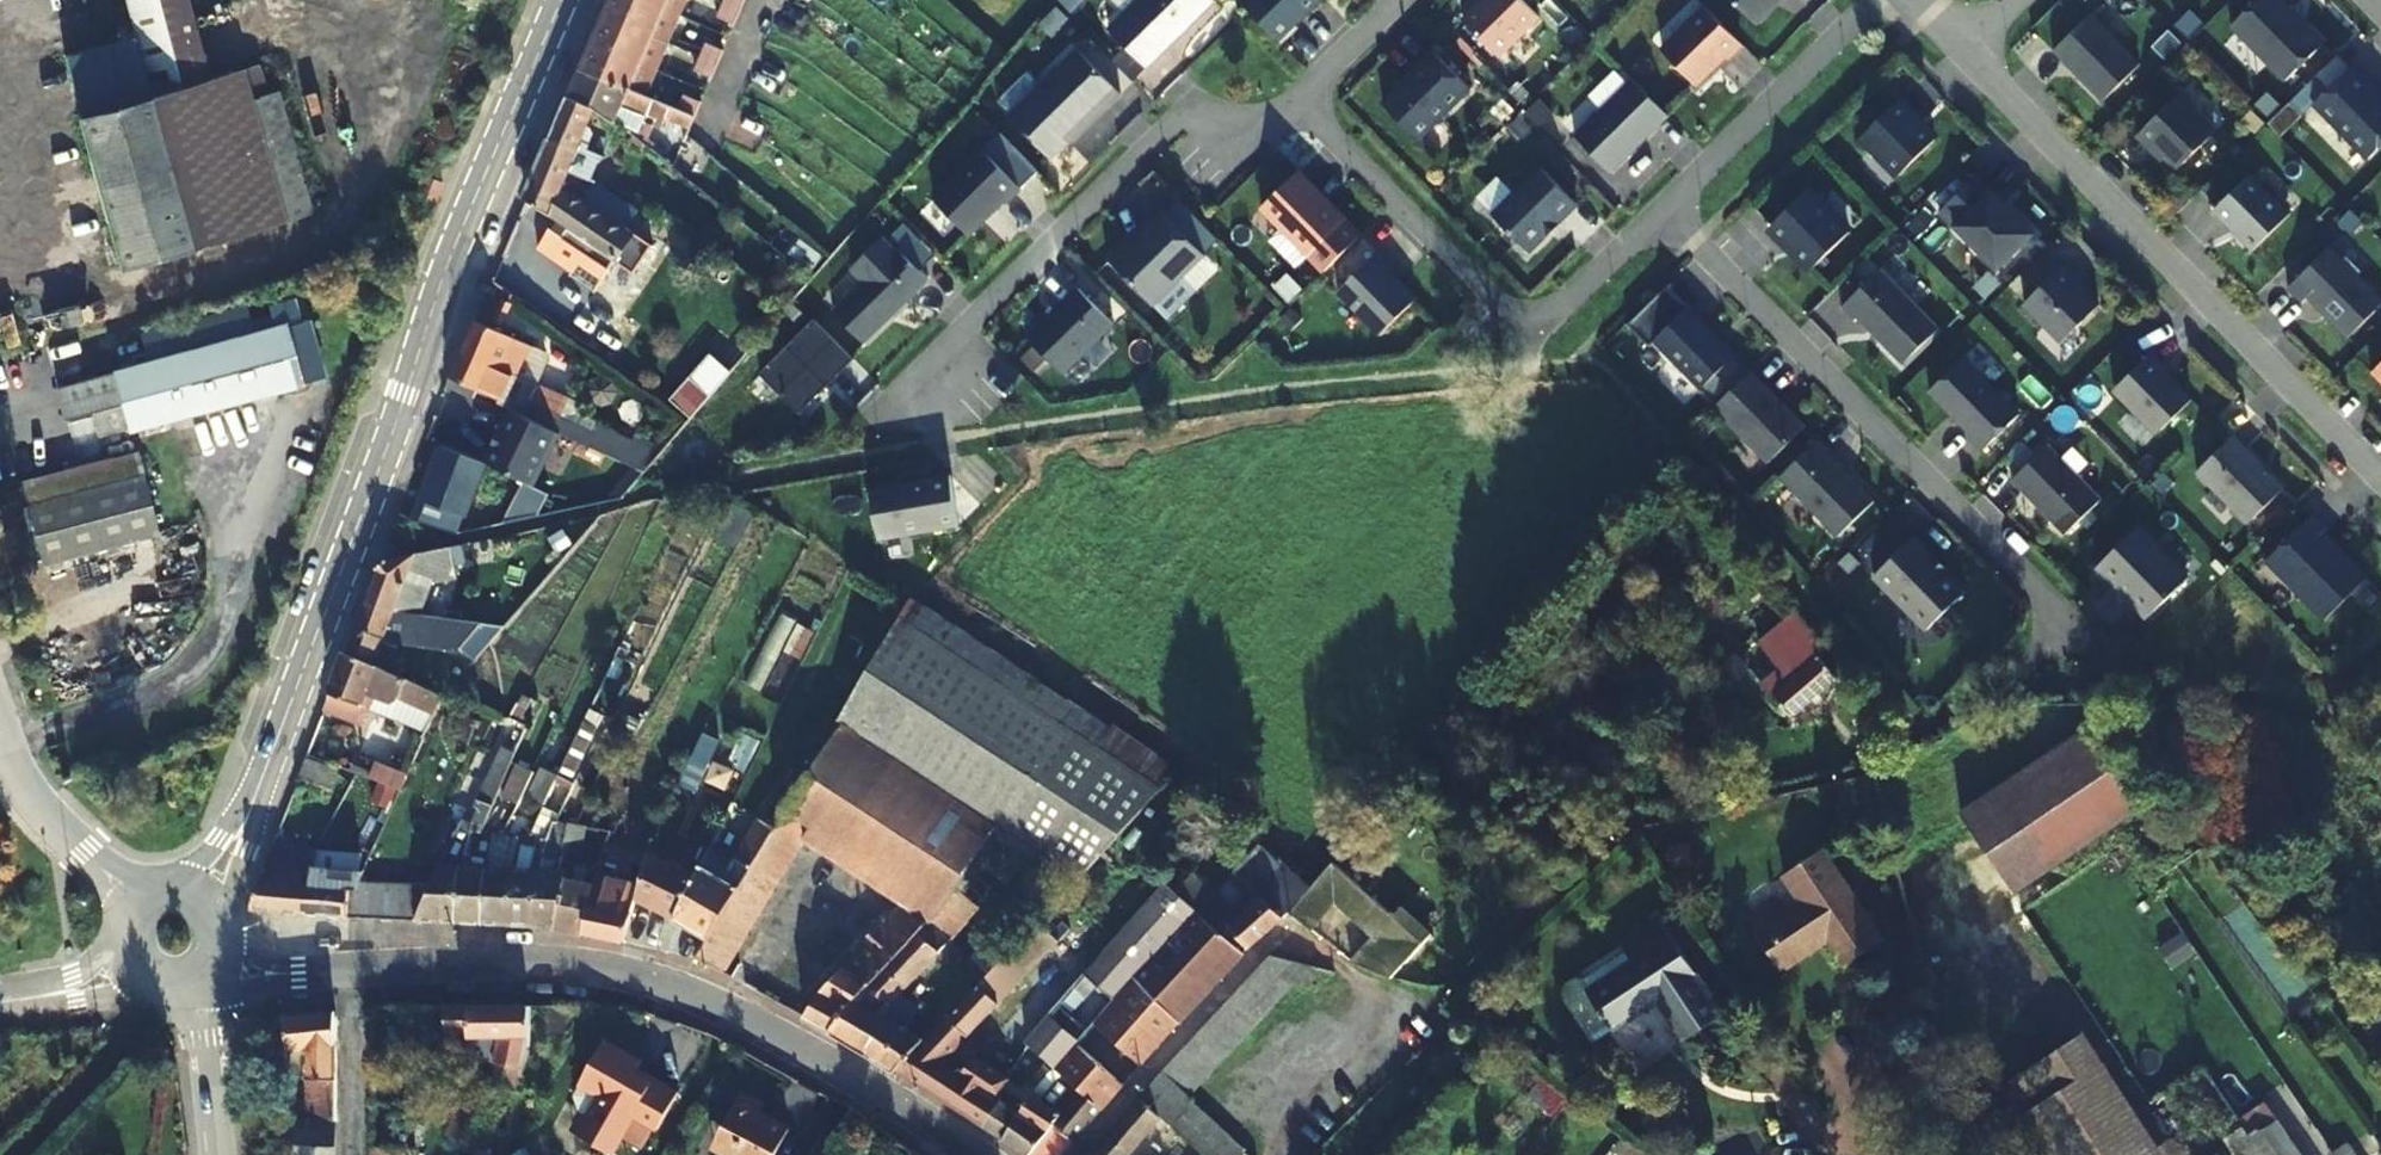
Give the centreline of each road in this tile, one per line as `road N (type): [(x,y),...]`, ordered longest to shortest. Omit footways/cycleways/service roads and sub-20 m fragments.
road 1 (tertiary): [(559,0),(456,243),(255,795),(203,899)]
road 2 (residential): [(976,1154),(724,1009),(639,977),(523,962),(269,974),(217,961)]
road 3 (residential): [(1661,207),(2082,644)]
road 4 (residential): [(1964,52),(2380,480)]
road 5 (residential): [(1295,100),(1528,338),(1661,207)]
road 6 (residential): [(933,383),(970,323),(1166,126),(1190,112),(1252,120),(1295,100)]
road 7 (residential): [(1661,207),(1872,0)]
road 8 (track): [(12,1154),(92,1081),(162,986)]
road 9 (residential): [(137,904),(40,809),(0,735)]
road 10 (tertiary): [(198,980),(216,1154)]
road 11 (residential): [(1295,100),(1398,0)]
road 12 (residential): [(132,966),(69,990),(0,1002)]

